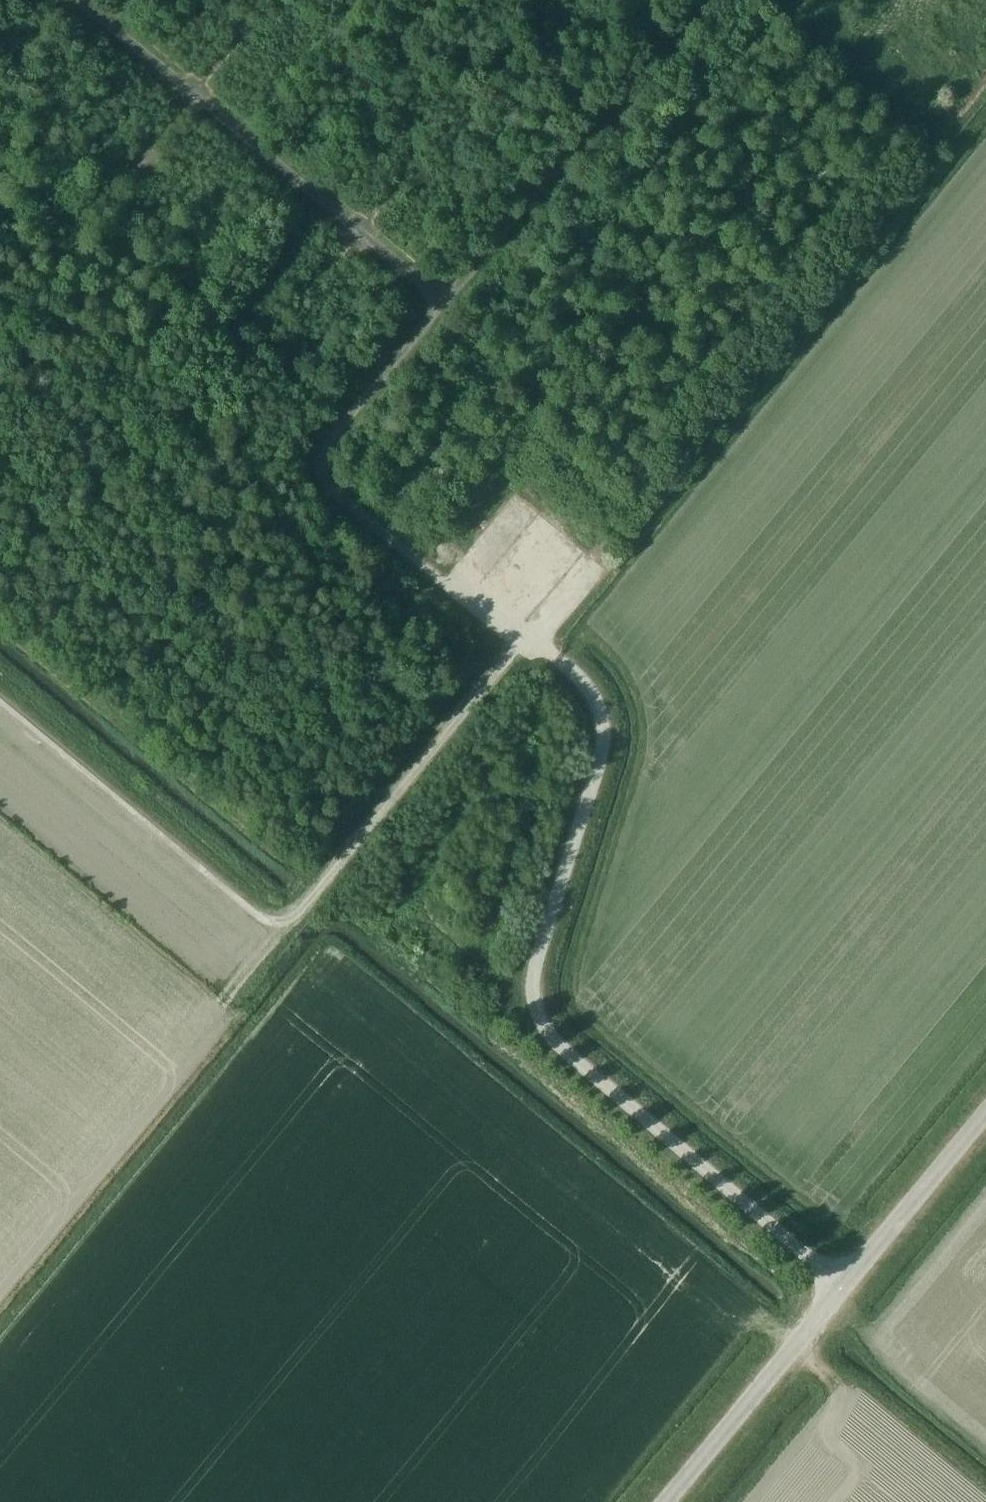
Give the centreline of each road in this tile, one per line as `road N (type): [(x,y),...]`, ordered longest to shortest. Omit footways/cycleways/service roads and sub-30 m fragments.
road 1 (unclassified): [(664,1501),(985,1111)]
road 2 (track): [(445,583),(328,486)]

